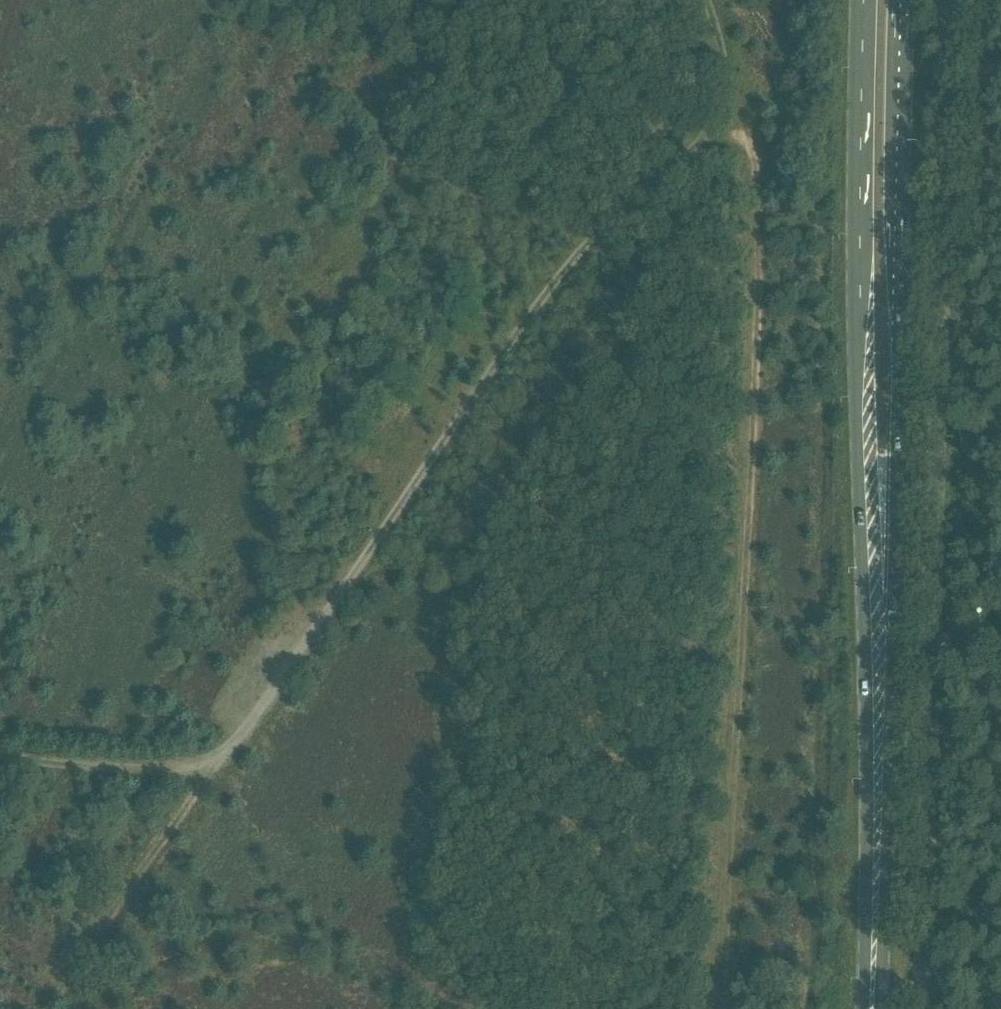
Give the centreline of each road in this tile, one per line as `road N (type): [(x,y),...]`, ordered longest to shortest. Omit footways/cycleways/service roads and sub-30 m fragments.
road 1 (unclassified): [(920,1008),(950,0)]
road 2 (primary): [(864,0),(857,451),(880,517)]
road 3 (primary): [(880,517),(897,421),(901,0)]
road 4 (primary): [(872,1008),(880,517)]

